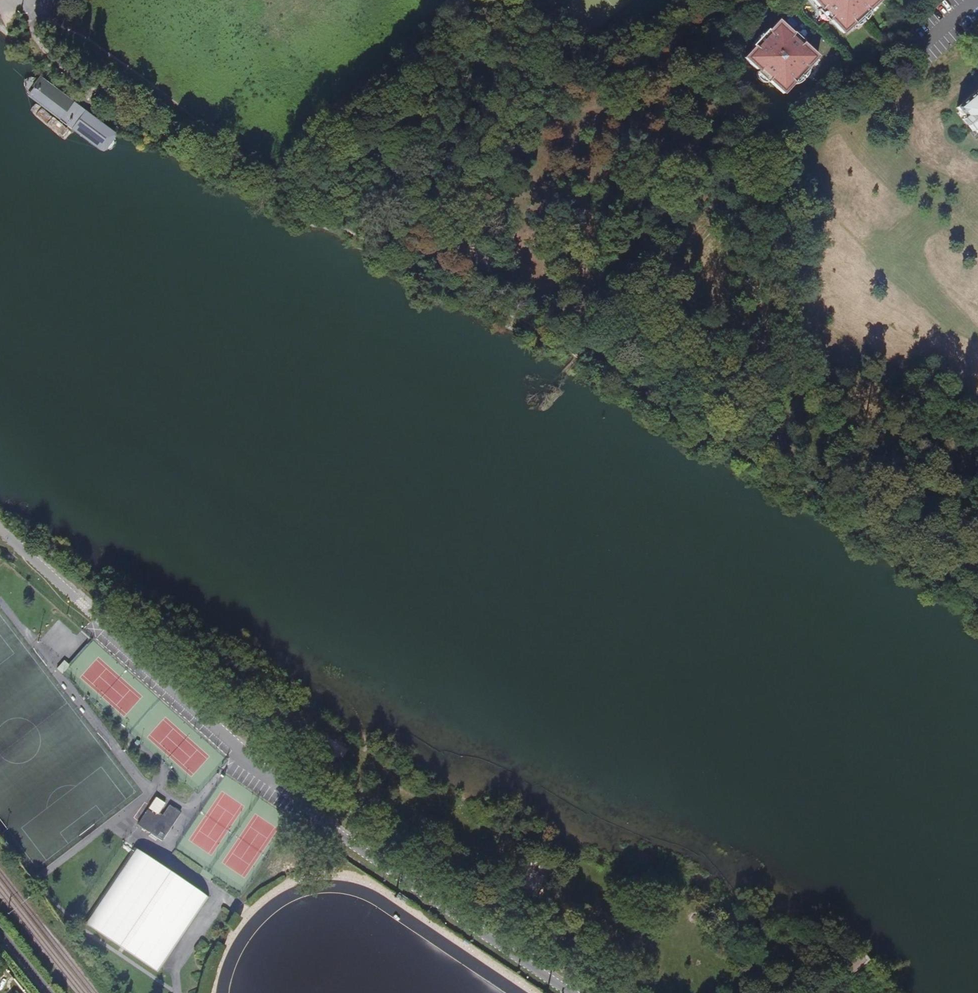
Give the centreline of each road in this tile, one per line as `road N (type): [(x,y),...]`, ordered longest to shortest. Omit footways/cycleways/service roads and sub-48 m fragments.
road 1 (unclassified): [(0,530),(276,787),(571,992)]

